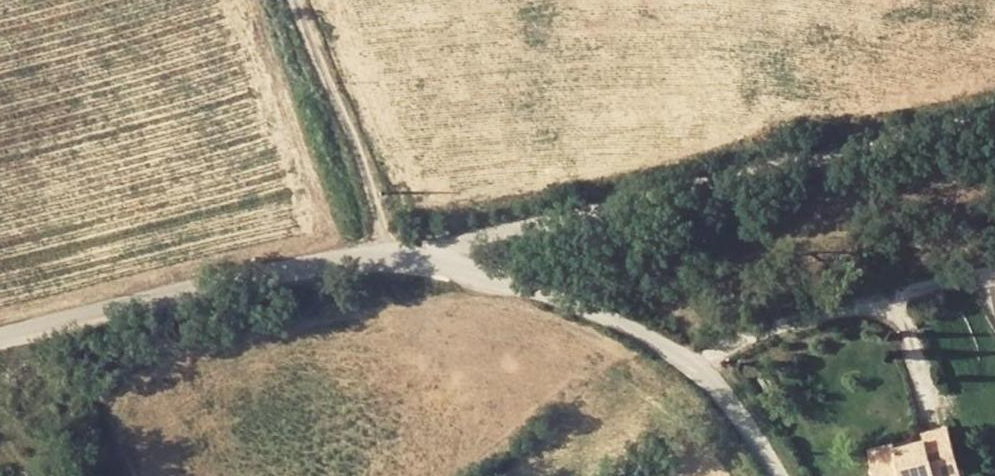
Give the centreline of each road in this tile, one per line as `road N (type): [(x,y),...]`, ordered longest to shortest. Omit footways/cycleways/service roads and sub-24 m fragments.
road 1 (unclassified): [(447,264),(454,250),(477,238),(994,122)]
road 2 (unclassified): [(0,334),(339,259),(447,264)]
road 3 (residential): [(994,269),(763,329),(695,364)]
road 4 (track): [(297,0),(364,171),(387,257)]
road 5 (unclassified): [(447,264),(629,327),(695,364)]
road 6 (unclassified): [(695,364),(738,407),(780,475)]

